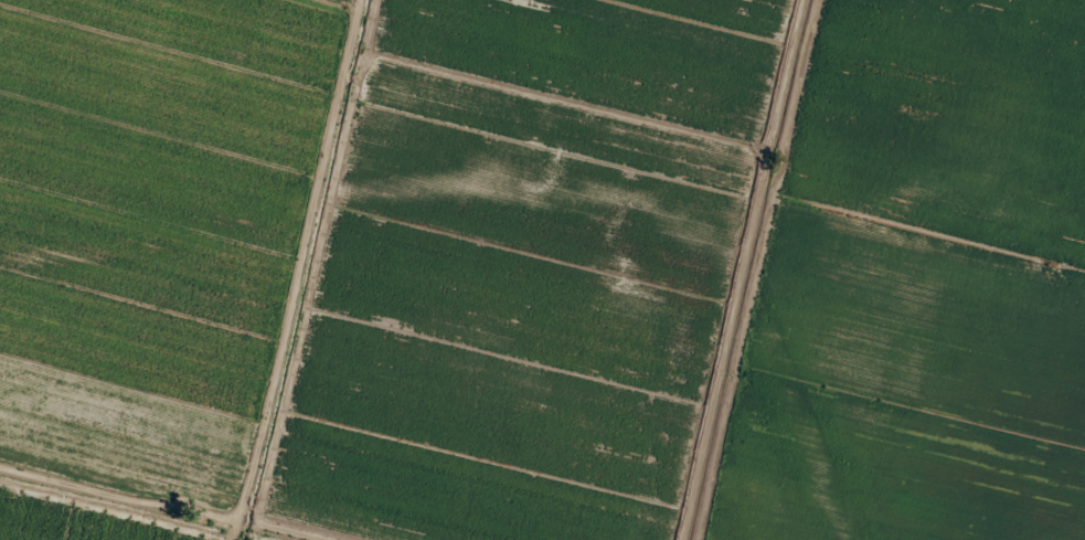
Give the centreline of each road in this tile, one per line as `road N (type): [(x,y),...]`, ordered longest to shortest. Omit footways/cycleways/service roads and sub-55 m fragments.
road 1 (track): [(0,462),(327,539)]

